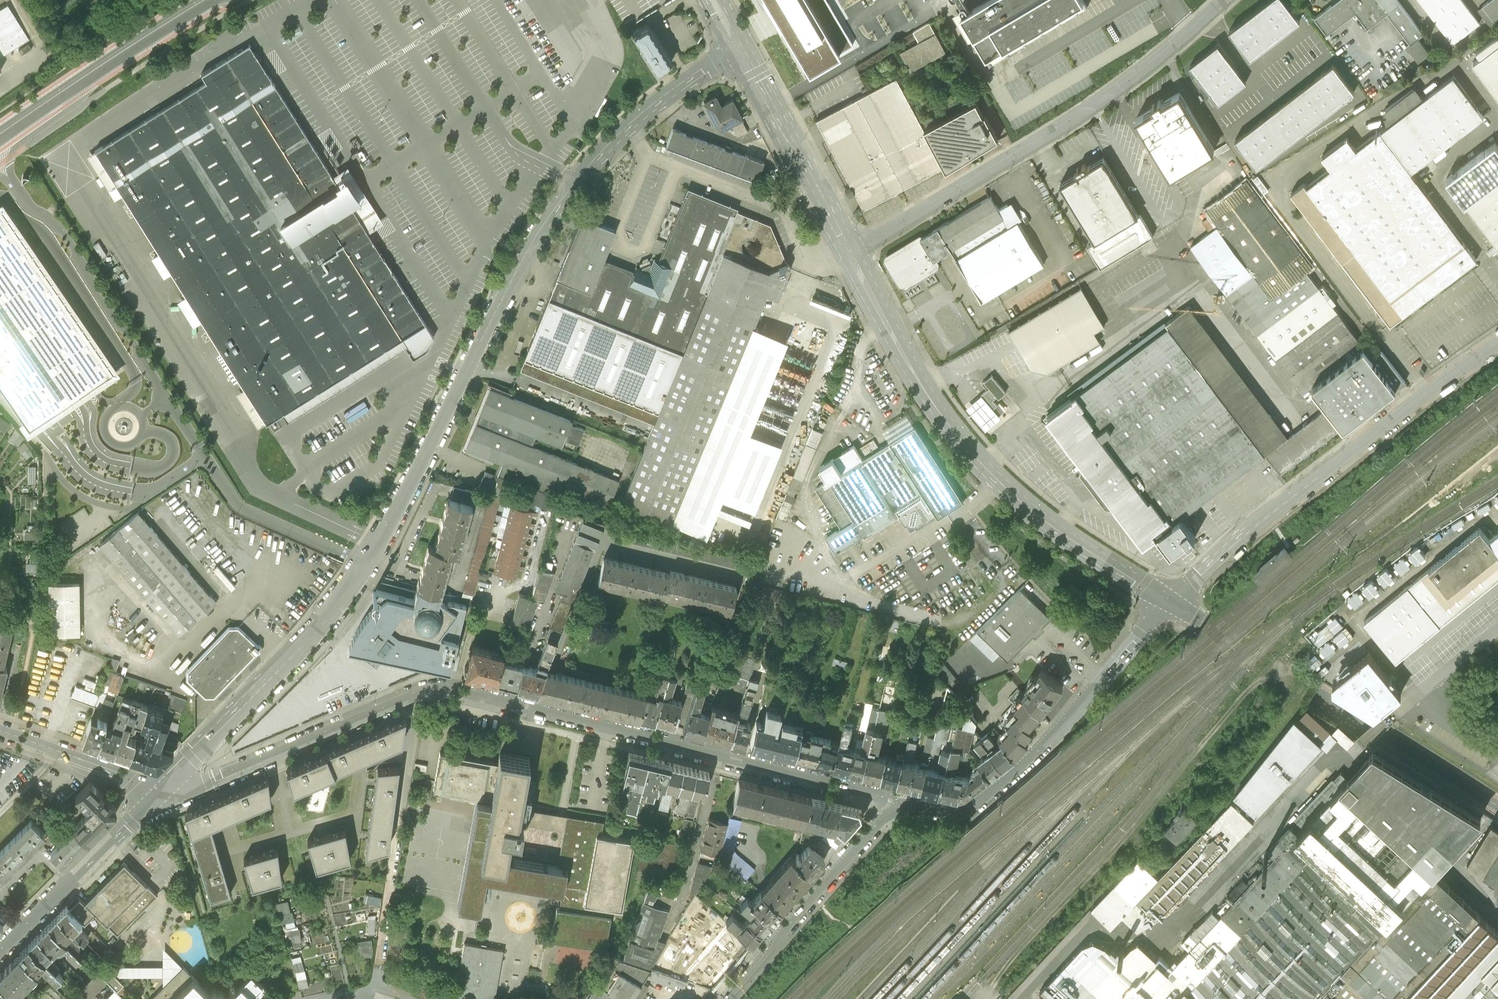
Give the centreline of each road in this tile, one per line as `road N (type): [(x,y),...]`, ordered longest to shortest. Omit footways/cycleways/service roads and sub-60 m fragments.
road 1 (residential): [(741,48),(626,131),(576,184),(516,272),(365,564),(162,789)]
road 2 (residential): [(162,789),(188,791),(421,691),(449,690),(875,793),(893,809)]
road 3 (tertiary): [(849,251),(924,389),(984,467),(1046,523),(1173,604)]
road 4 (unclassified): [(849,251),(1114,91),(1224,0)]
road 5 (tertiary): [(1173,604),(1246,534),(1497,344)]
road 6 (tertiary): [(1173,604),(1497,806)]
road 7 (residential): [(893,809),(949,813),(978,804),(1048,743),(1173,604)]
road 8 (residential): [(724,998),(893,809)]
road 9 (secondary): [(0,139),(208,0)]
road 10 (residential): [(162,789),(0,956)]
road 11 (tertiary): [(741,48),(849,251)]
road 12 (residential): [(0,731),(162,789)]

